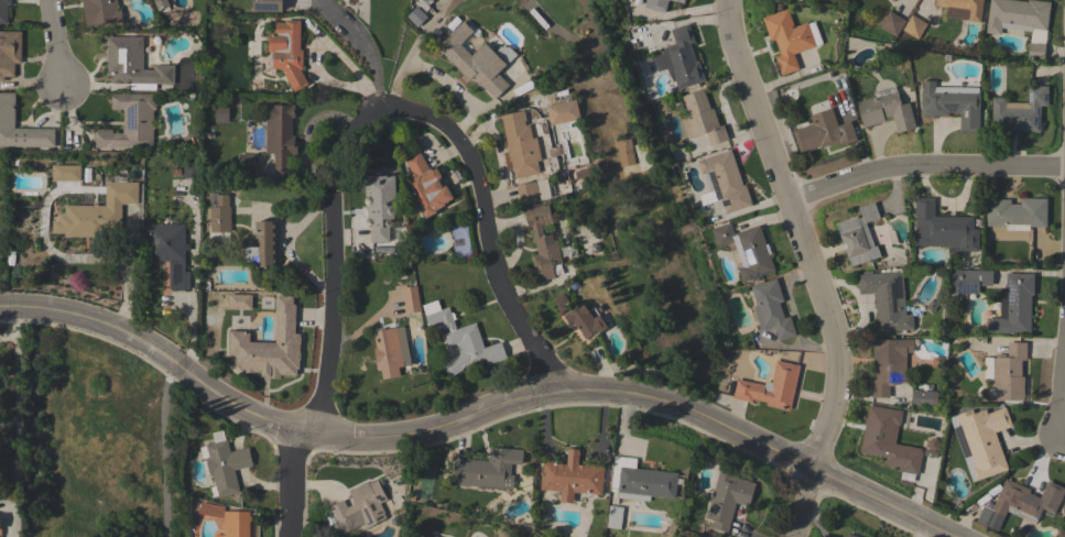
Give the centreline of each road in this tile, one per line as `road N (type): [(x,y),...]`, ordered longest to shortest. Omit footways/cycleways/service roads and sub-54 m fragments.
road 1 (tertiary): [(0,308),(115,328),(278,426),(355,439),(562,388),(618,393),(815,469),(960,536)]
road 2 (residential): [(312,432),(335,349),(338,161),(347,135),(383,107),(431,117),(471,157),(499,277),(562,388)]
road 3 (residential): [(727,0),(729,32),(837,339),(837,405),(797,536)]
road 4 (residential): [(795,205),(869,173),(1064,168)]

